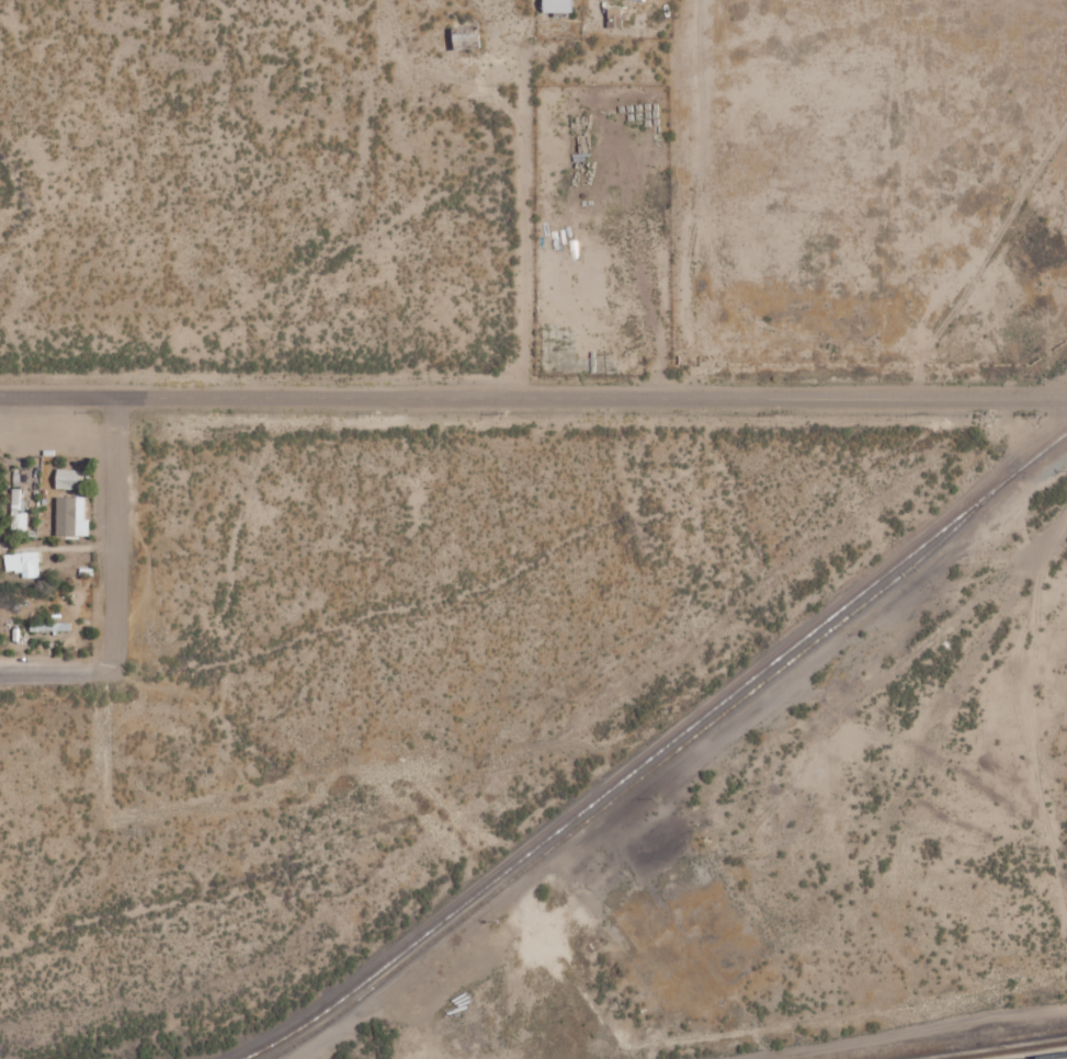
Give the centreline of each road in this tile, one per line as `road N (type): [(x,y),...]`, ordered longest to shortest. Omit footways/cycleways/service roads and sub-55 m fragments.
road 1 (residential): [(1066,399),(123,396)]
road 2 (track): [(862,914),(1066,532)]
road 3 (residential): [(524,399),(525,0)]
road 4 (residential): [(114,674),(123,396)]
road 5 (residential): [(123,396),(0,396)]

